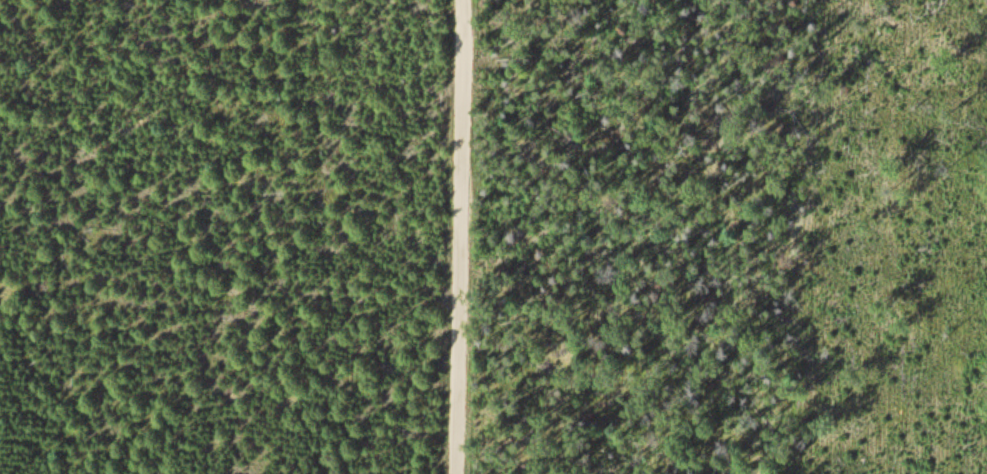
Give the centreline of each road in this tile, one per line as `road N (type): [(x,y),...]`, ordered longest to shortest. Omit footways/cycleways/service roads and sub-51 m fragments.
road 1 (residential): [(453,473),(467,0)]
road 2 (track): [(986,61),(846,0)]

